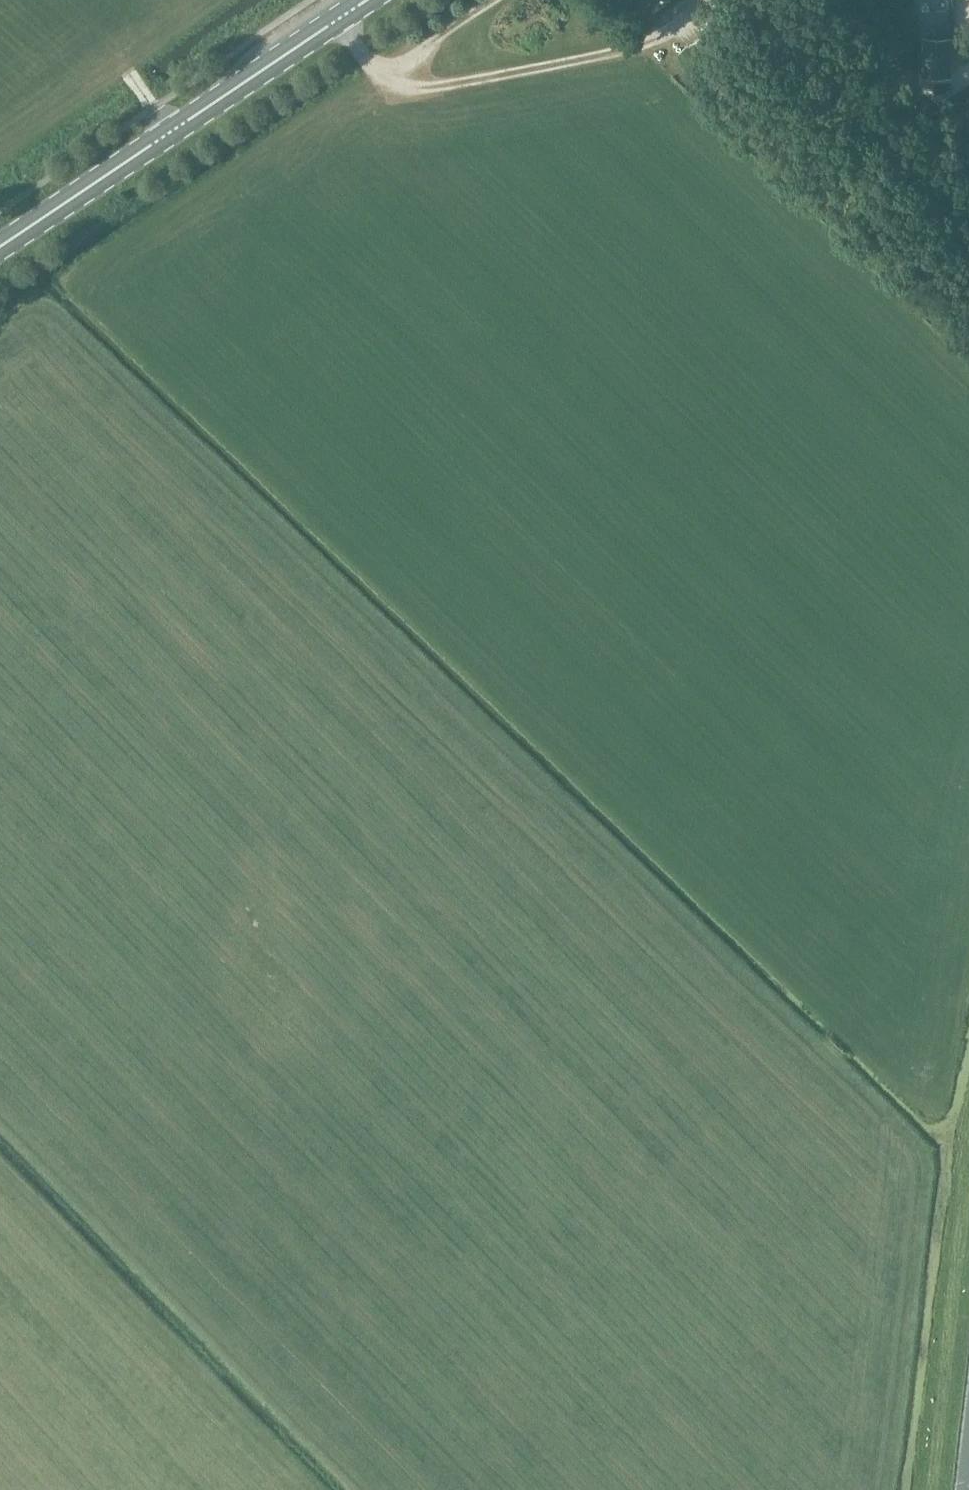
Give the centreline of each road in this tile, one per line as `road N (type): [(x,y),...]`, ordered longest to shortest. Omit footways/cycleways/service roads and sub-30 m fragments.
road 1 (primary): [(0,246),(368,0)]

